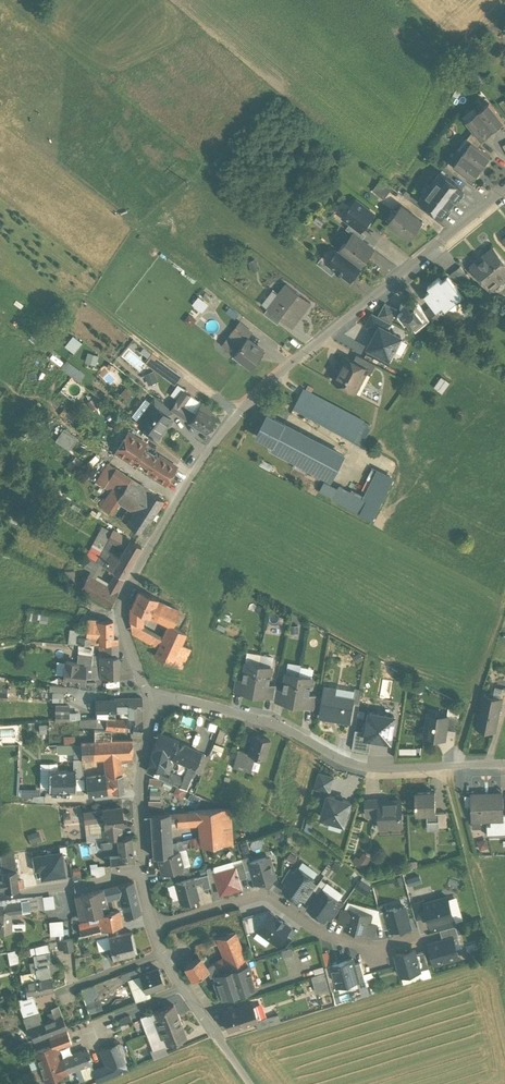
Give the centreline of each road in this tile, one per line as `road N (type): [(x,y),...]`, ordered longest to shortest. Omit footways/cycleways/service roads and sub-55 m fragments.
road 1 (residential): [(154,705),(131,655),(122,606),(204,458),(264,387),(504,189)]
road 2 (residential): [(154,705),(175,700),(269,723),(364,768),(504,765)]
road 3 (track): [(166,363),(92,302),(135,233),(265,124)]
road 4 (residential): [(420,937),(357,946),(271,896),(153,928)]
road 5 (residential): [(140,876),(140,780),(154,705)]
road 6 (track): [(504,621),(458,749),(460,767)]
road 7 (residential): [(0,896),(140,876)]

